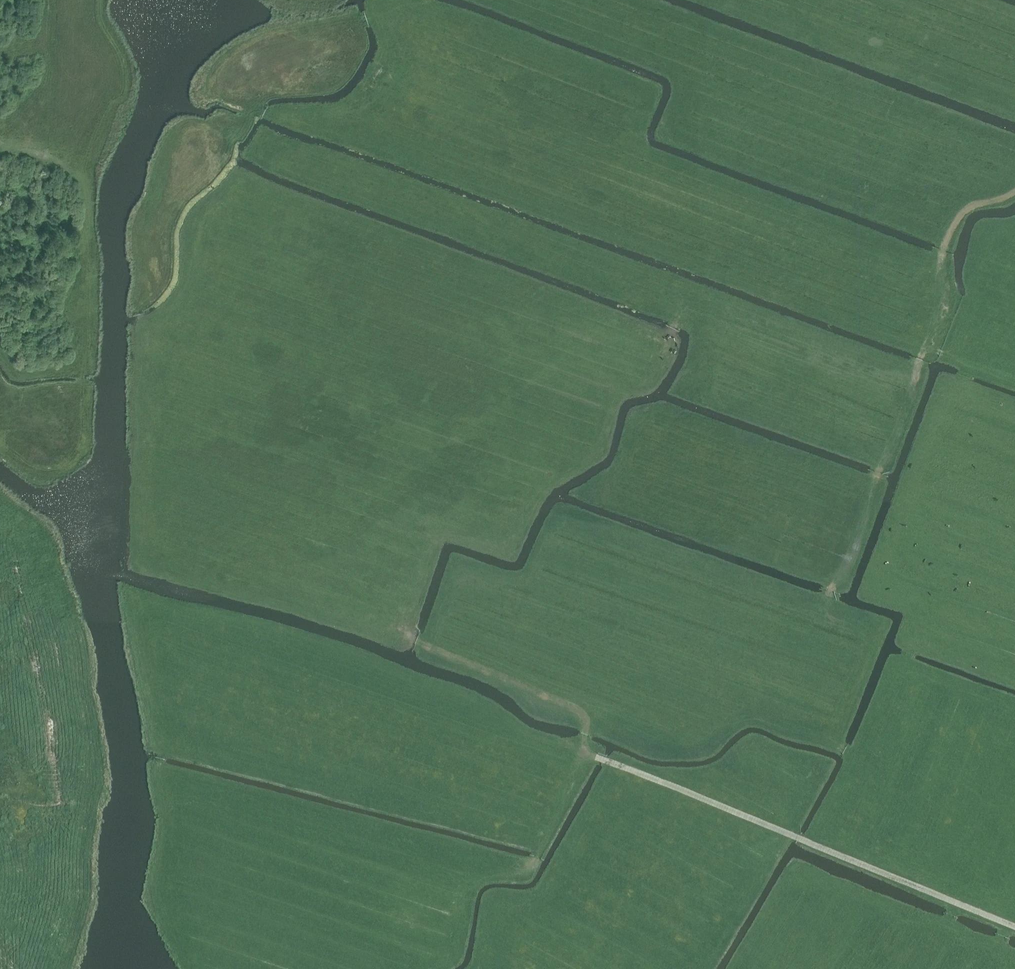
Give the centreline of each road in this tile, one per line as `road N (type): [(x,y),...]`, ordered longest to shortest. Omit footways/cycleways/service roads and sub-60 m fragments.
road 1 (track): [(403,637),(573,701),(587,723),(584,749),(594,757),(1014,928)]
road 2 (track): [(829,597),(942,320),(950,234),(974,204),(1014,191)]

